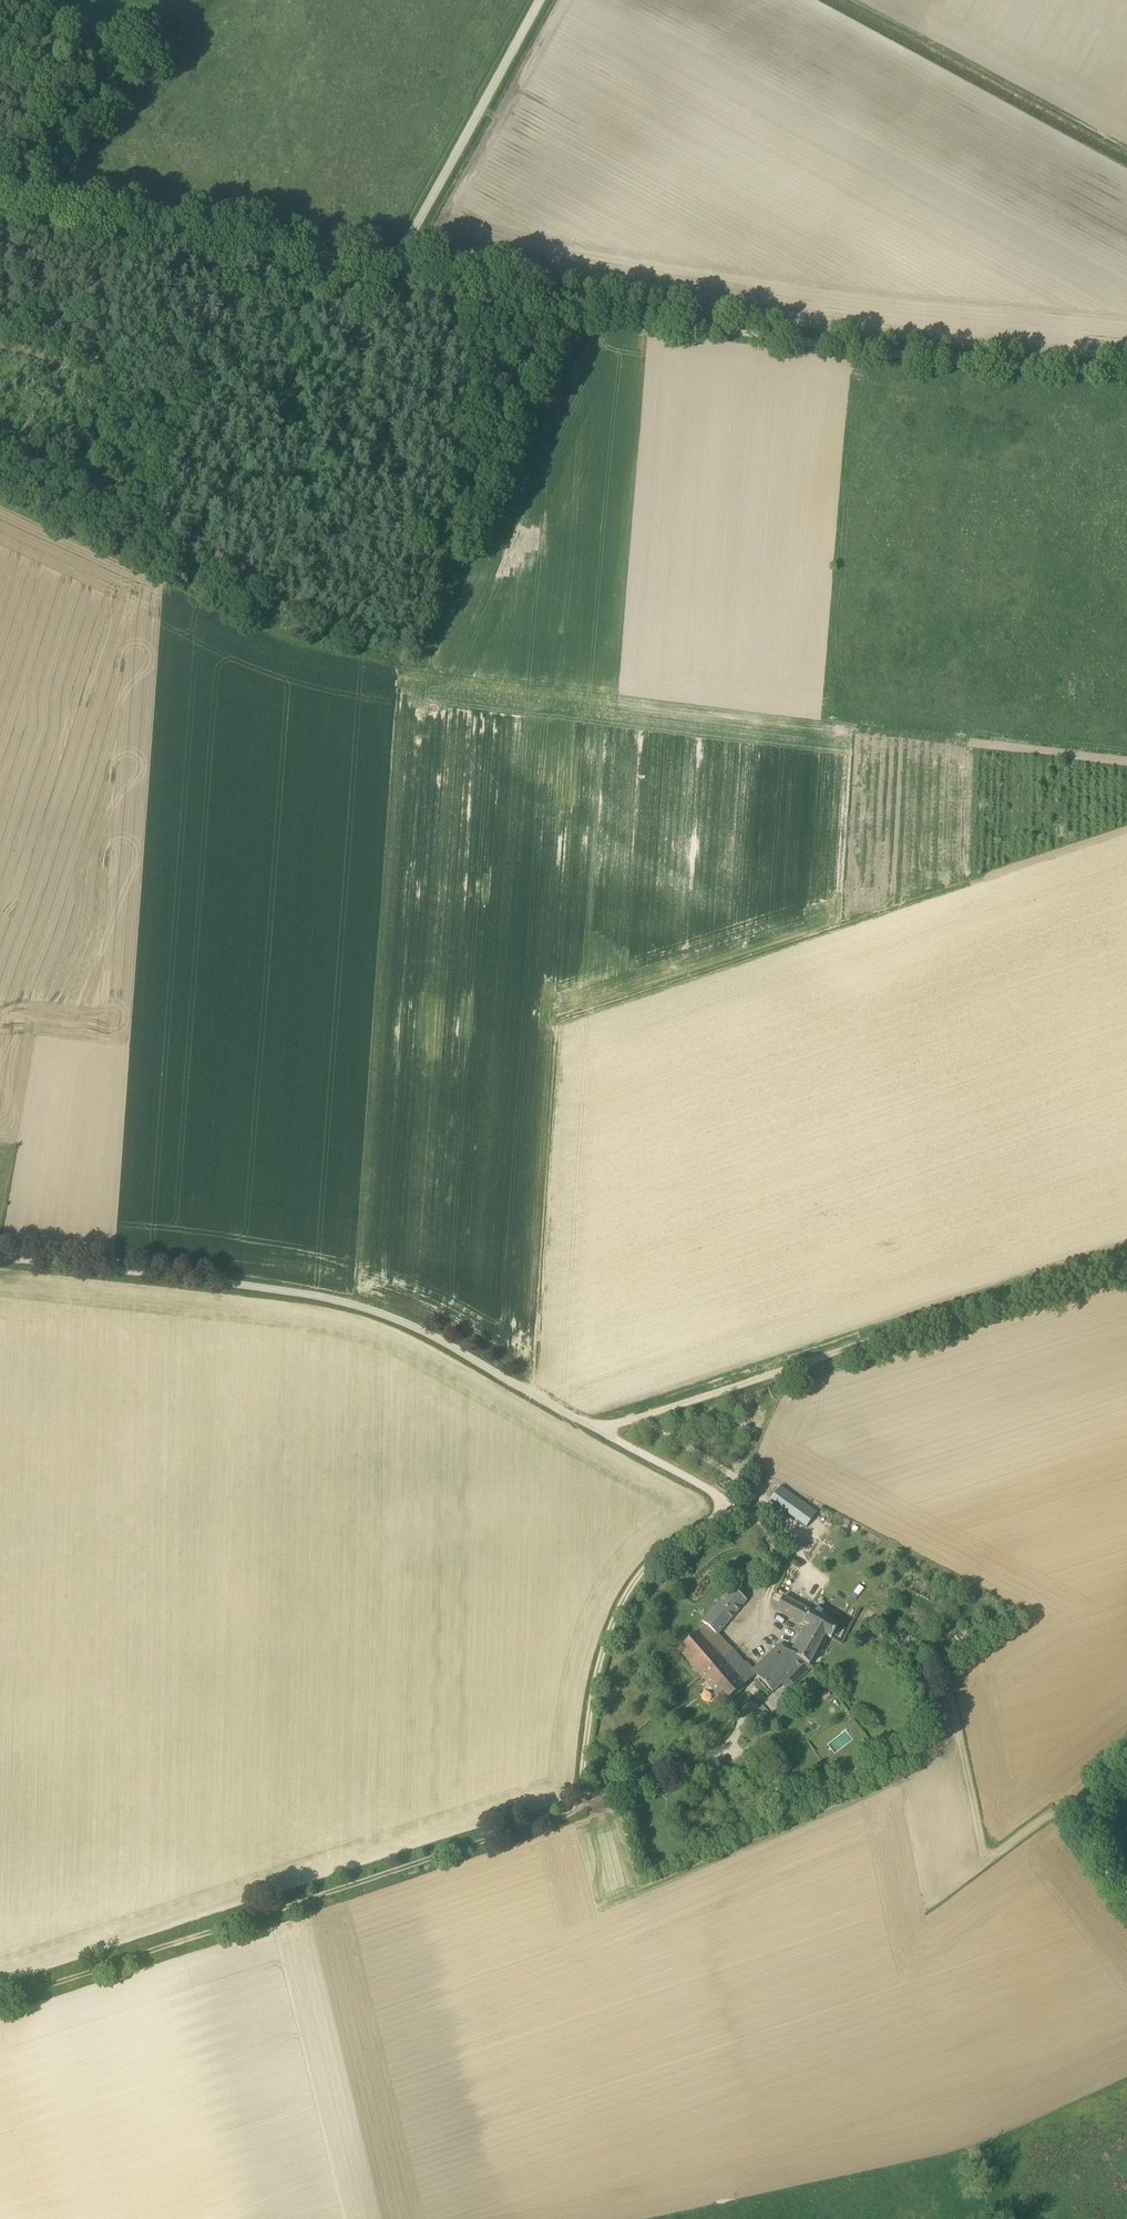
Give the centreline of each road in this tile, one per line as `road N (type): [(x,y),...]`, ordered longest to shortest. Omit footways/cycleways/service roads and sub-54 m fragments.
road 1 (unclassified): [(726,1502),(394,1324),(261,1296),(0,1267)]
road 2 (unclassified): [(1126,371),(663,328),(391,279)]
road 3 (track): [(592,1811),(0,2008)]
road 4 (track): [(608,1435),(1126,1262)]
road 5 (unclassified): [(391,279),(0,197)]
road 6 (unclassified): [(391,279),(540,0)]
road 7 (unclassified): [(1126,1895),(1097,1856),(1094,1834),(1126,1774)]

